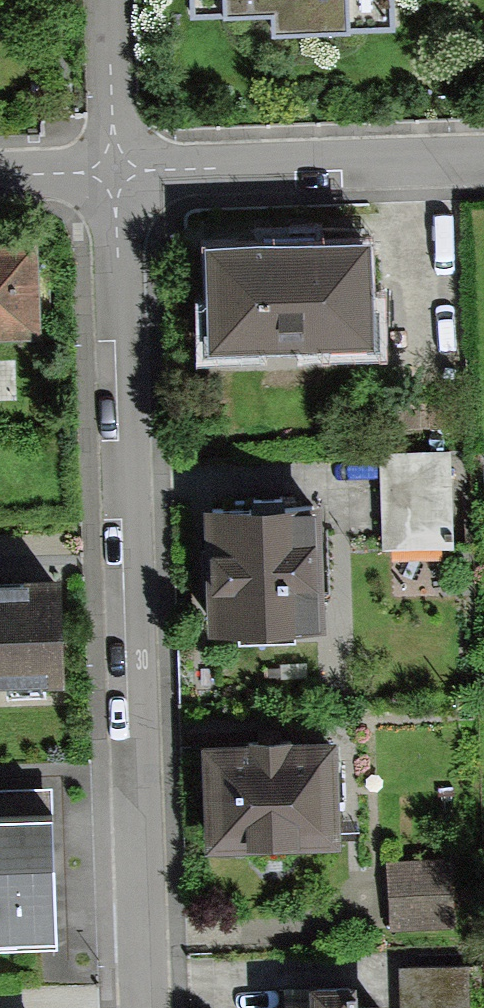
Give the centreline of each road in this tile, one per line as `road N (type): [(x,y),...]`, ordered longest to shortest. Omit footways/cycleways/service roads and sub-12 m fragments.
road 1 (residential): [(114,171),(145,1007)]
road 2 (residential): [(114,171),(483,160)]
road 3 (residential): [(108,0),(114,171)]

